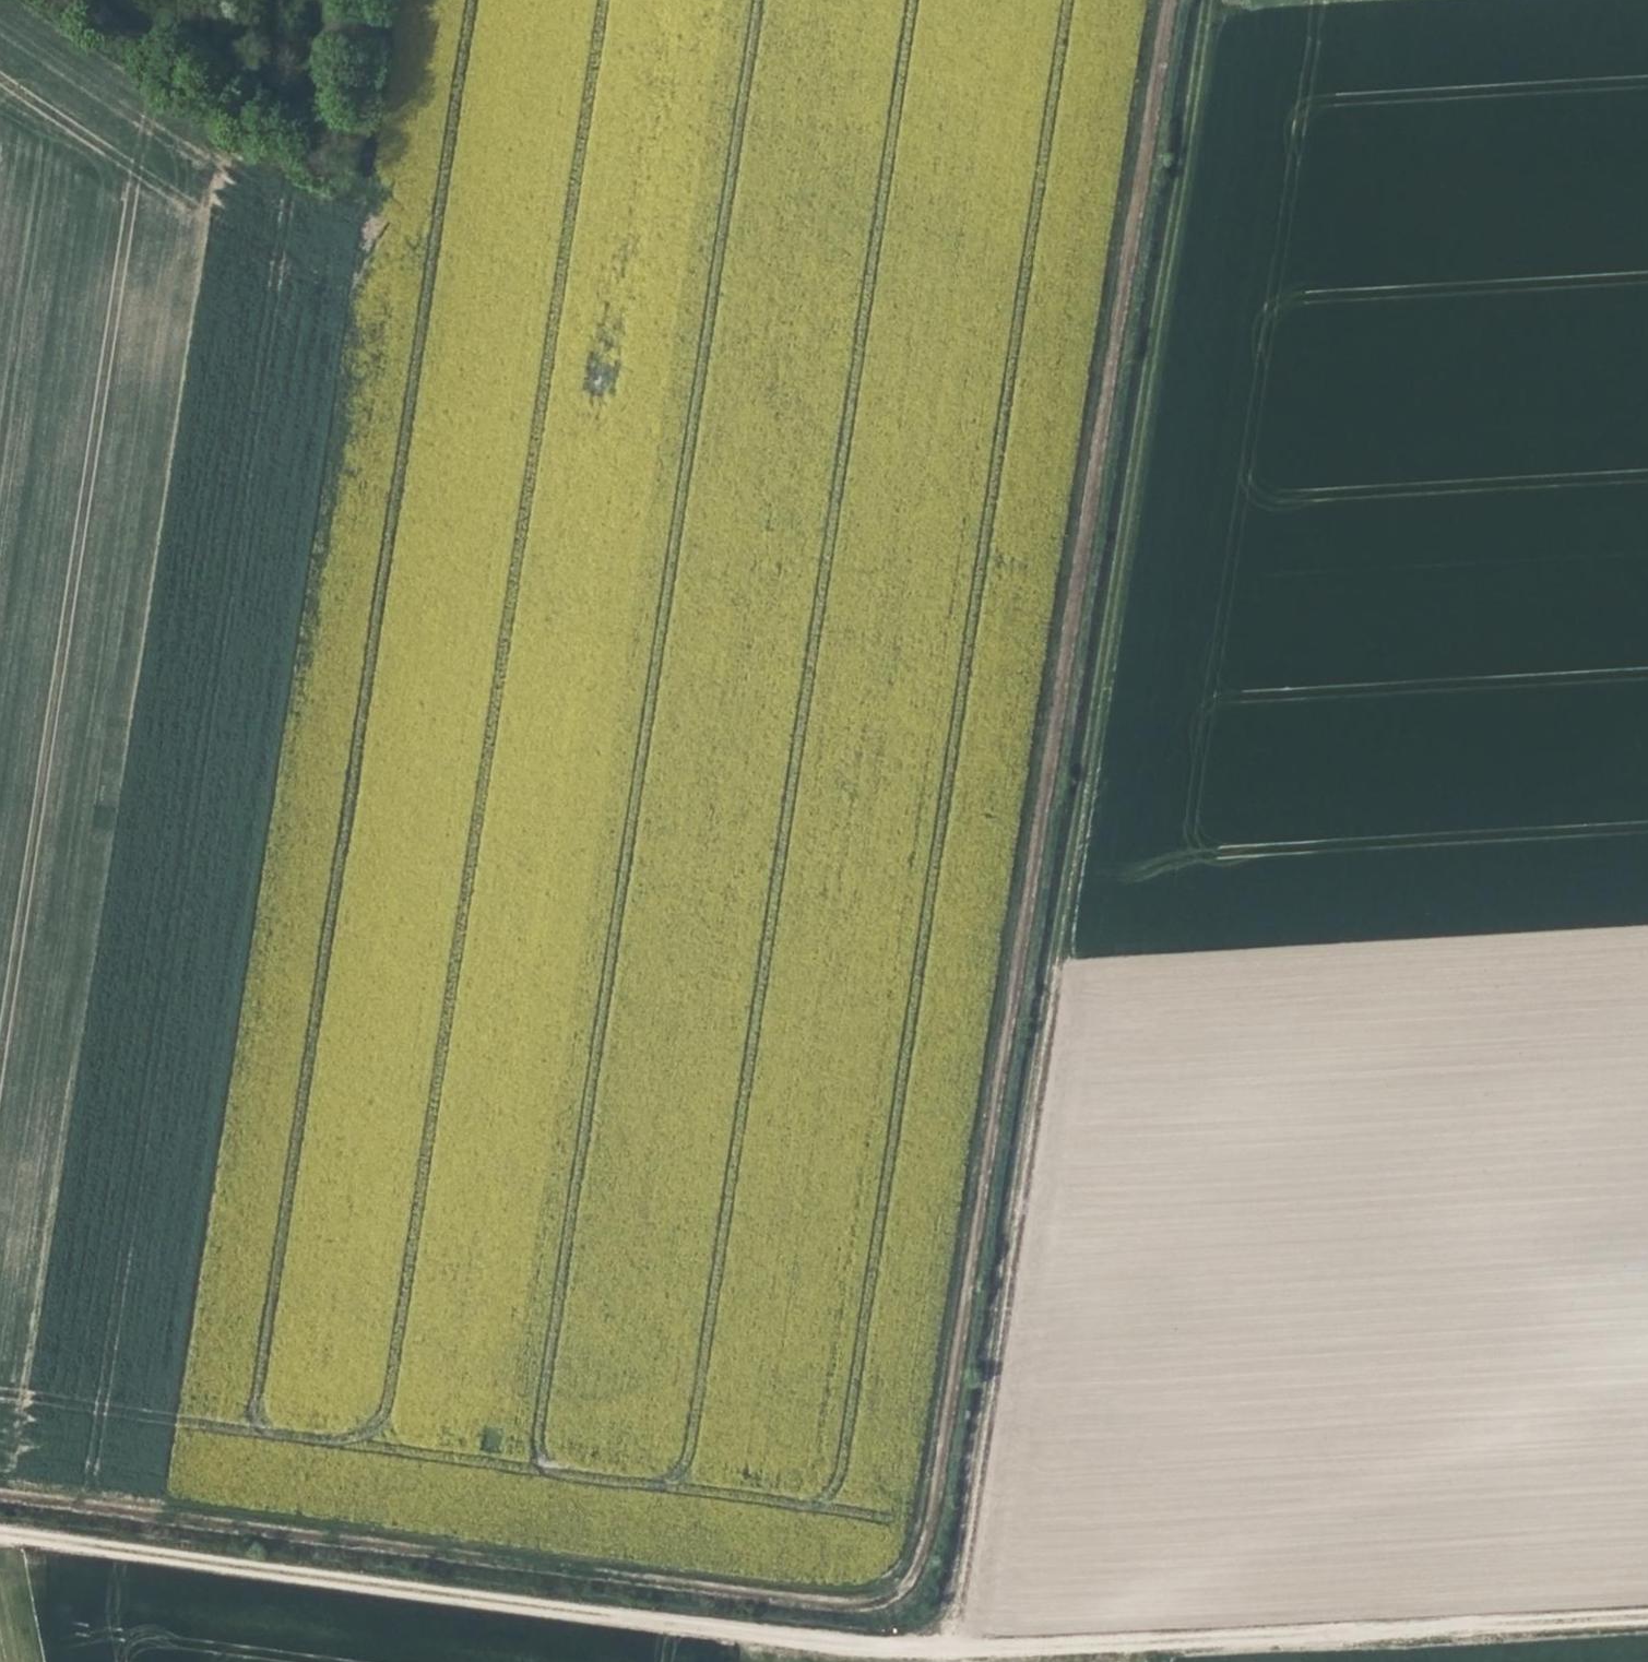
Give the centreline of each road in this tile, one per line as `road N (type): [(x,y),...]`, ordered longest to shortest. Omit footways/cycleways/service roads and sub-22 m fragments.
road 1 (track): [(0,1537),(878,1661)]
road 2 (track): [(1647,1612),(1191,1637)]
road 3 (track): [(895,1661),(1191,1637)]

